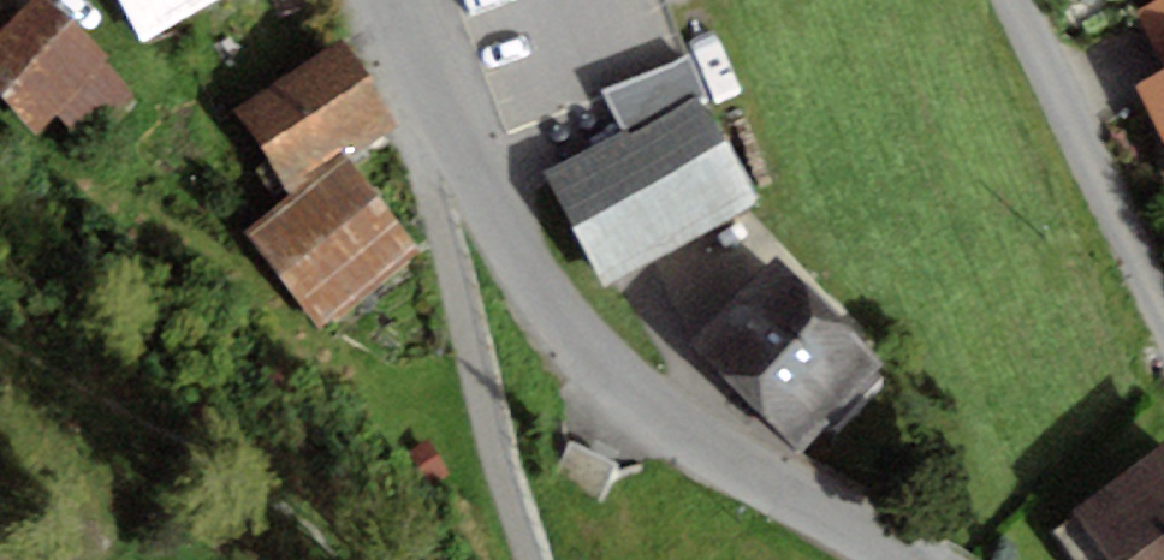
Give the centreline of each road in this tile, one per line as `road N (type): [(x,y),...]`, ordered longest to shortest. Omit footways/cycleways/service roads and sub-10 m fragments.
road 1 (residential): [(907,559),(659,412),(603,365),(554,304),(444,119),(395,0)]
road 2 (residential): [(1009,0),(1163,315)]

